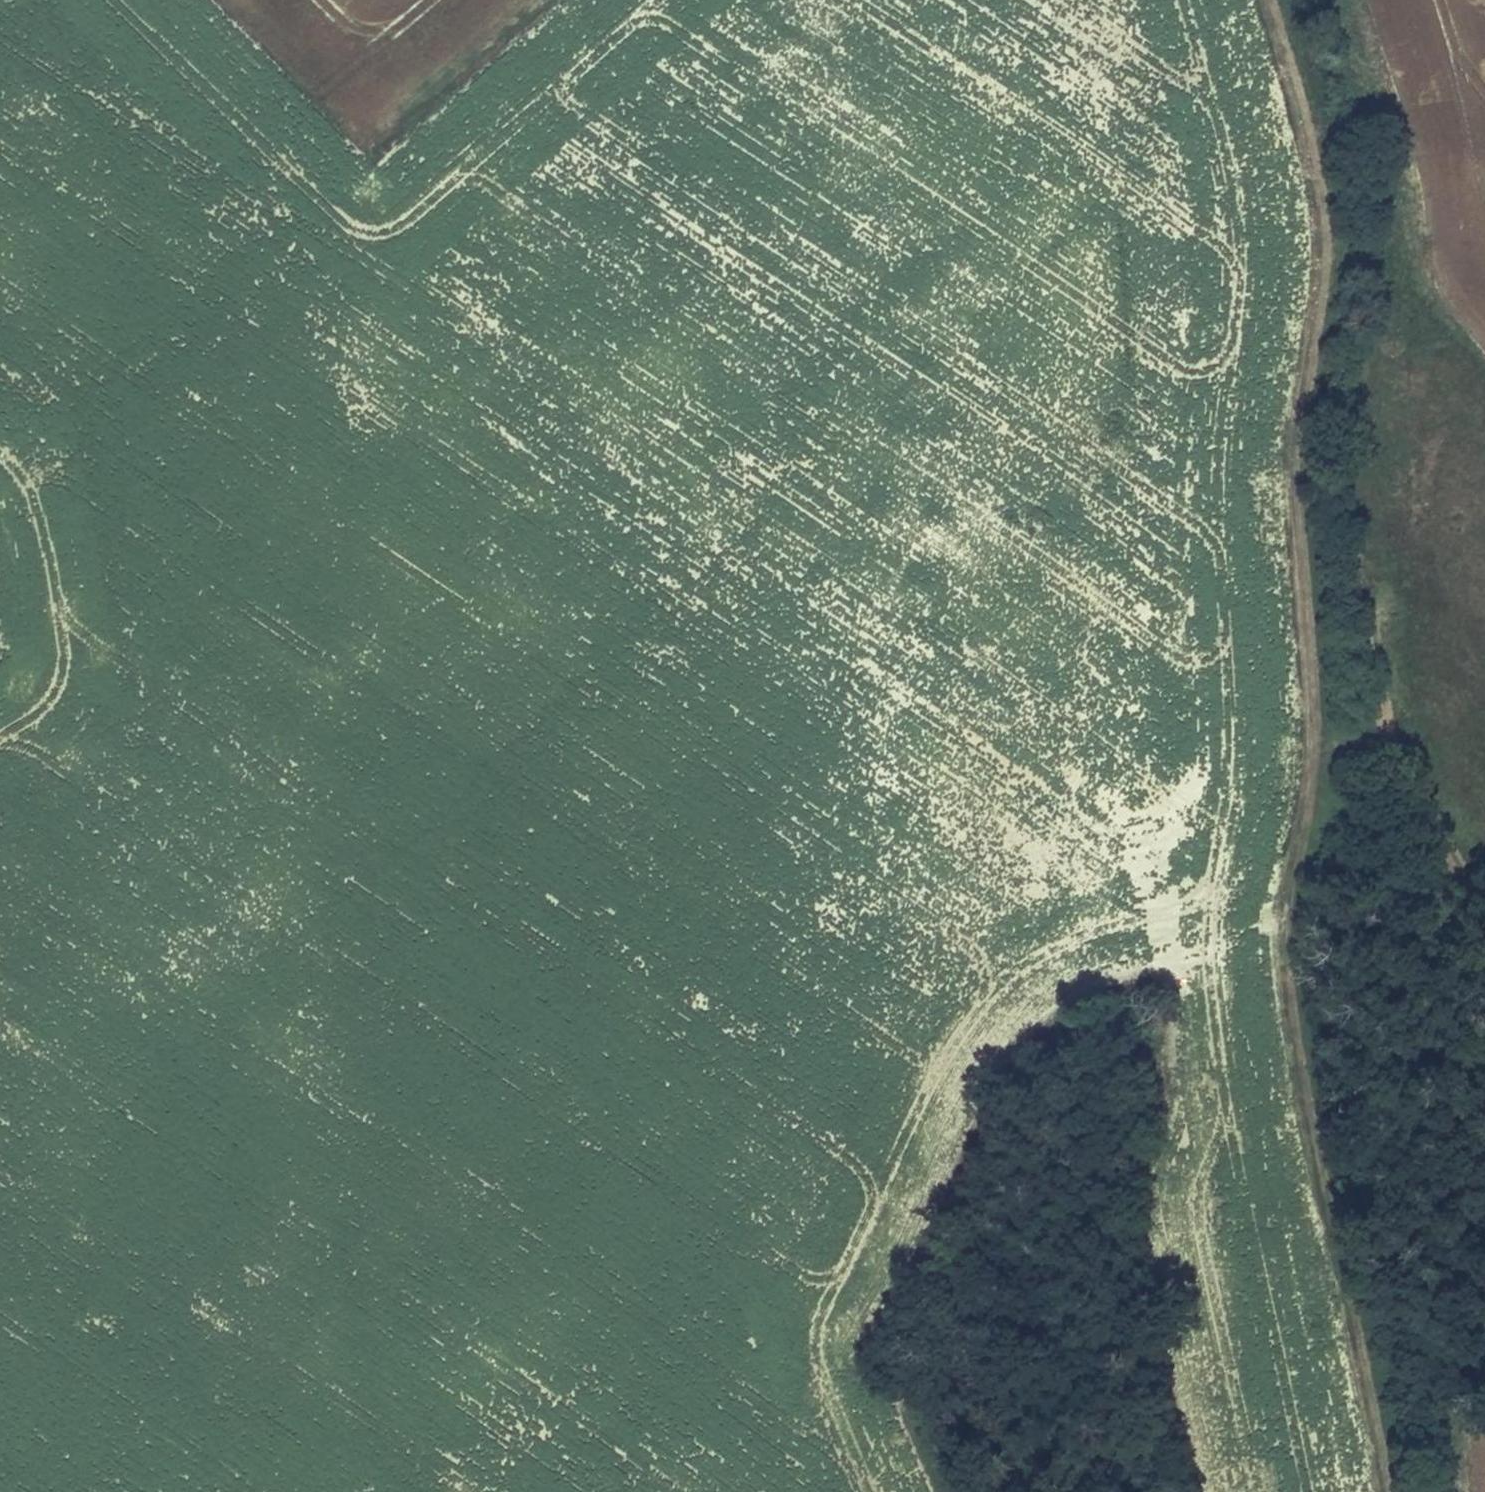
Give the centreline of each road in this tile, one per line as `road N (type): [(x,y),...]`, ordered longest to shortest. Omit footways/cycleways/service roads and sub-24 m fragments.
road 1 (track): [(1326,745),(1289,911),(1287,974),(1293,1042),(1389,1491)]
road 2 (track): [(1326,745),(1297,438),(1330,243),(1324,186),(1272,0)]

